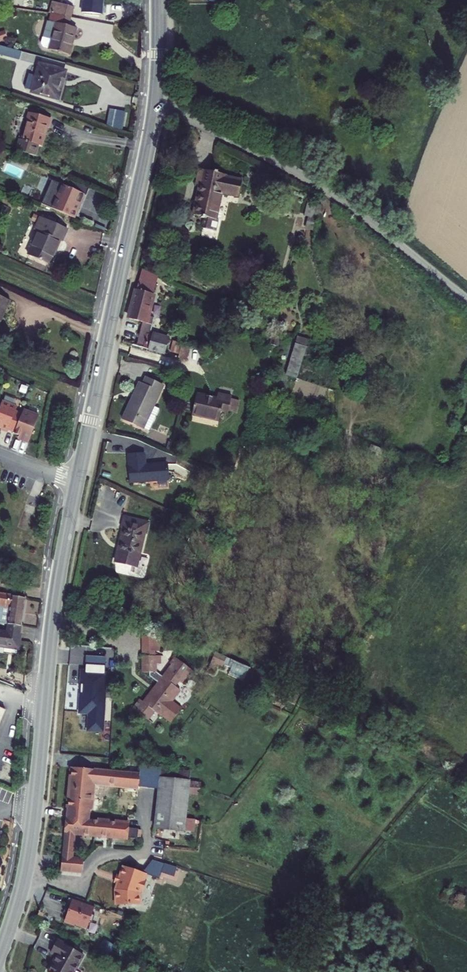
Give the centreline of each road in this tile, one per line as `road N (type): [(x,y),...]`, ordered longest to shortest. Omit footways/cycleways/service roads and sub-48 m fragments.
road 1 (secondary): [(0,955),(30,853),(50,646),(79,486)]
road 2 (secondary): [(79,486),(157,103)]
road 3 (unclassified): [(466,301),(324,185),(157,103)]

